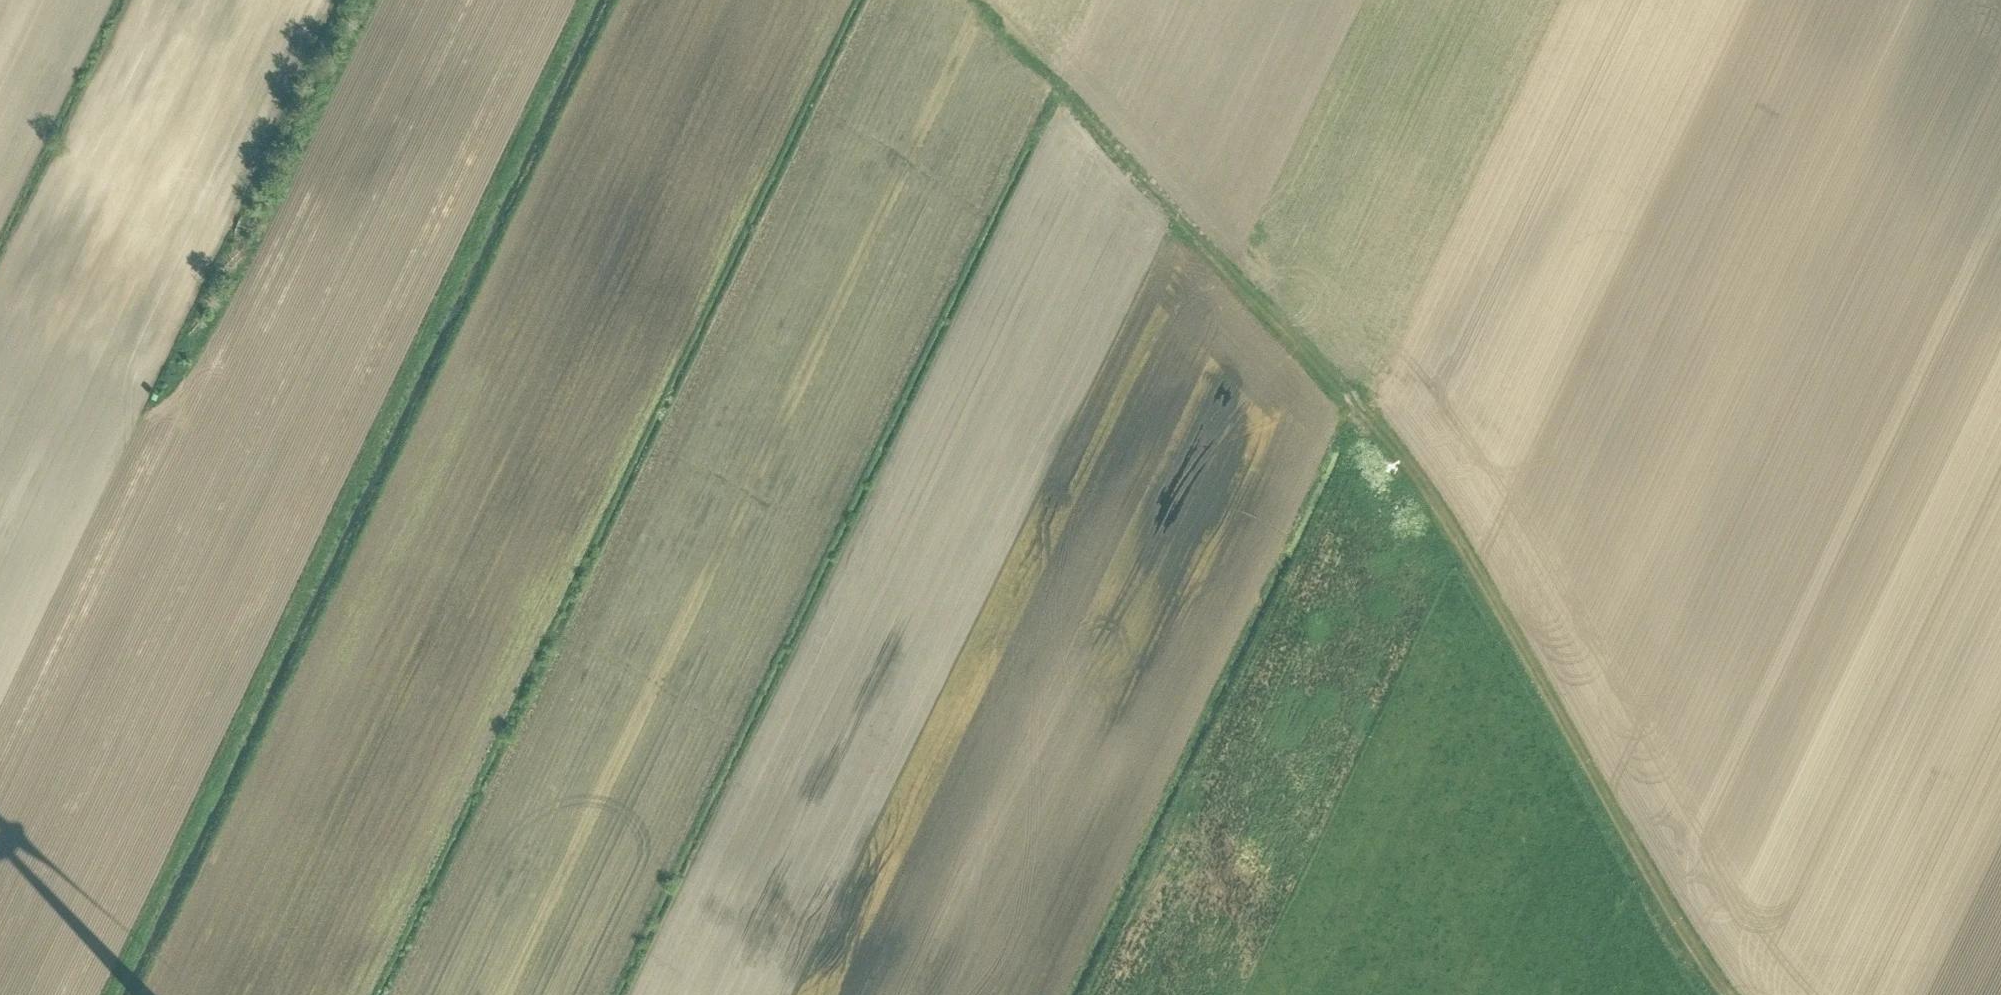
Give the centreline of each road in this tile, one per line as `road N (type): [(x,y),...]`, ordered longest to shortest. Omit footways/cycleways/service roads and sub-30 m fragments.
road 1 (track): [(1620,786),(1722,994)]

